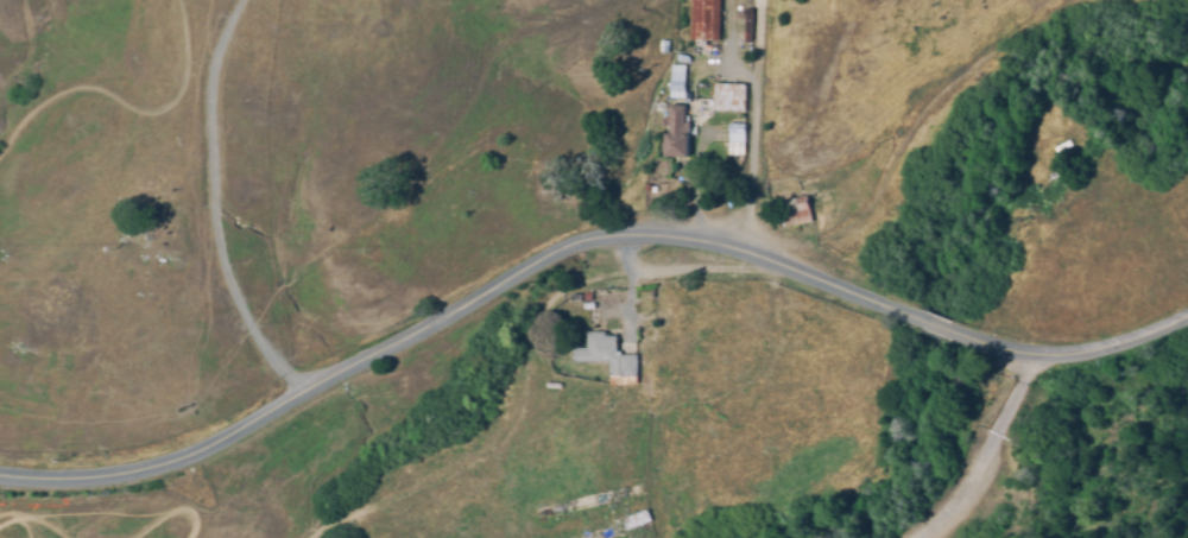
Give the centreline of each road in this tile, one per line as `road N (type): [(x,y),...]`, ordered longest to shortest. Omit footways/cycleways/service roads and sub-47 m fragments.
road 1 (secondary): [(927,322),(731,251),(600,240),(562,251),(192,457),(94,481),(0,478)]
road 2 (residential): [(298,398),(233,220),(239,84),(269,0)]
road 3 (secondary): [(1187,323),(1163,336),(1038,359),(950,330)]

